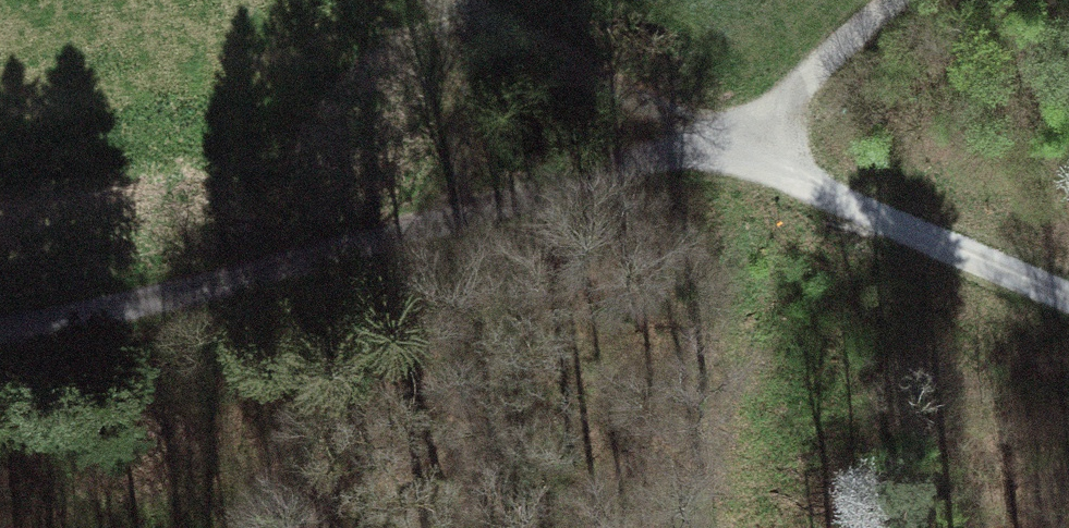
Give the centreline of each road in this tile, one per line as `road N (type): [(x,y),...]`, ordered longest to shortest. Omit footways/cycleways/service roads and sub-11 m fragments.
road 1 (track): [(1068,294),(737,149),(159,307),(0,333)]
road 2 (track): [(457,0),(737,149),(901,0)]

